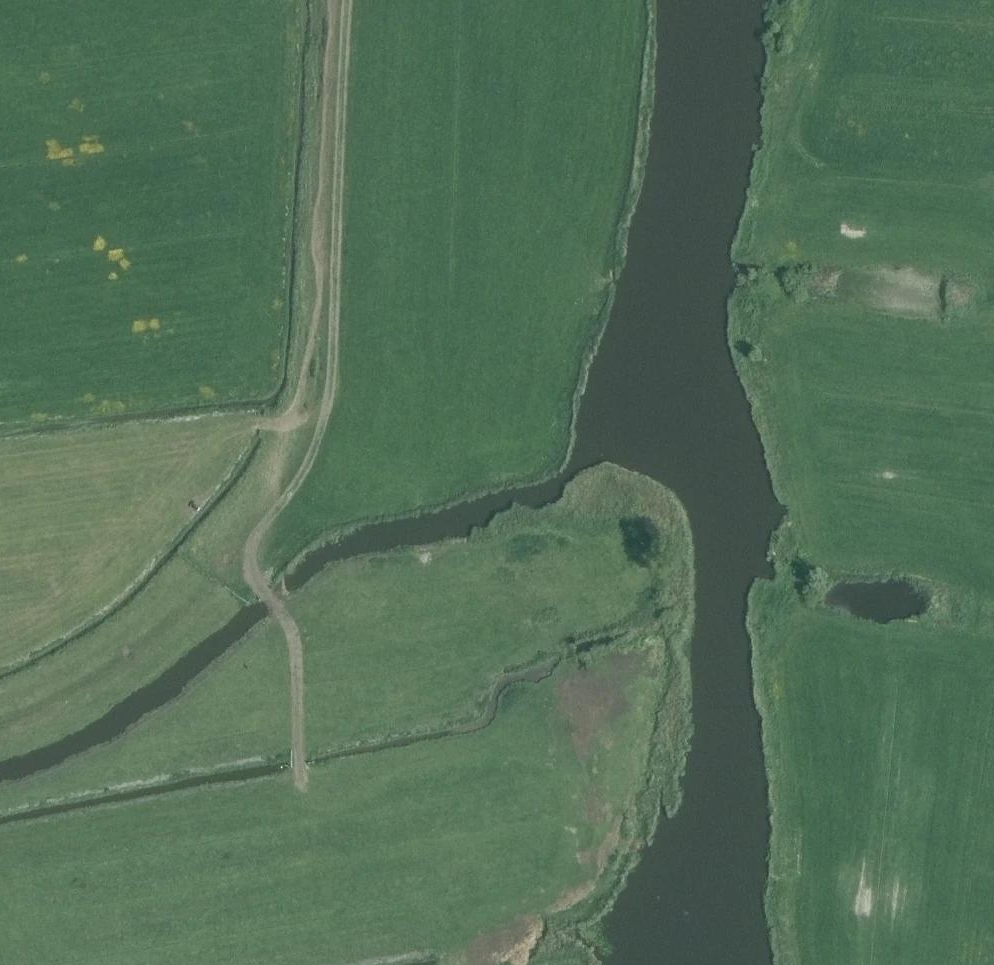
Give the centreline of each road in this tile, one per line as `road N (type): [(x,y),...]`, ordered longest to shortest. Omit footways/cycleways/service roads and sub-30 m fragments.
road 1 (track): [(349,0),(328,200),(322,424),(245,558)]
road 2 (track): [(245,558),(62,718),(0,739)]
road 3 (track): [(300,787),(292,633),(245,558)]

